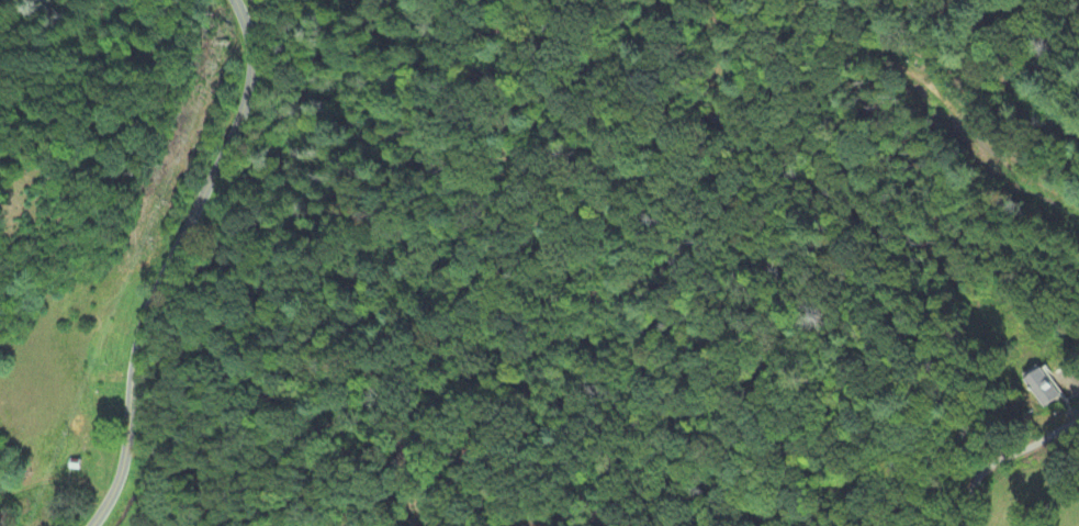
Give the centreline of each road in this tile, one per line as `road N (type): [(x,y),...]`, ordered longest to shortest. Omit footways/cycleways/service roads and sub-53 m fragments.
road 1 (residential): [(90,525),(122,463),(132,358),(153,298),(238,120),(250,76),(244,24),(231,0)]
road 2 (residential): [(964,525),(973,484),(1078,422)]

